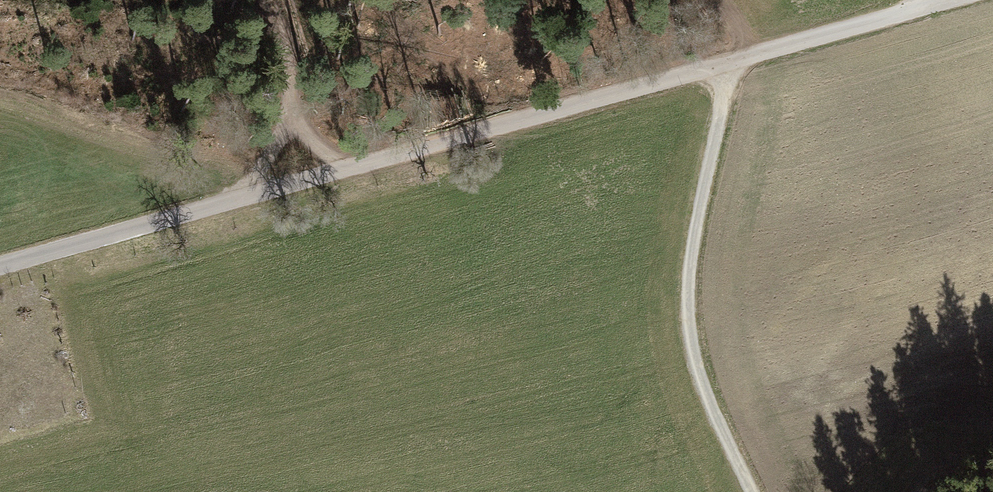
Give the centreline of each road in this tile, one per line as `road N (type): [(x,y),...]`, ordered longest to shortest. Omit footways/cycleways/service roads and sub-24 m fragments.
road 1 (track): [(0,267),(731,65),(927,2)]
road 2 (track): [(731,65),(683,272),(688,340),(752,491)]
road 3 (track): [(297,183),(286,46),(260,0)]

